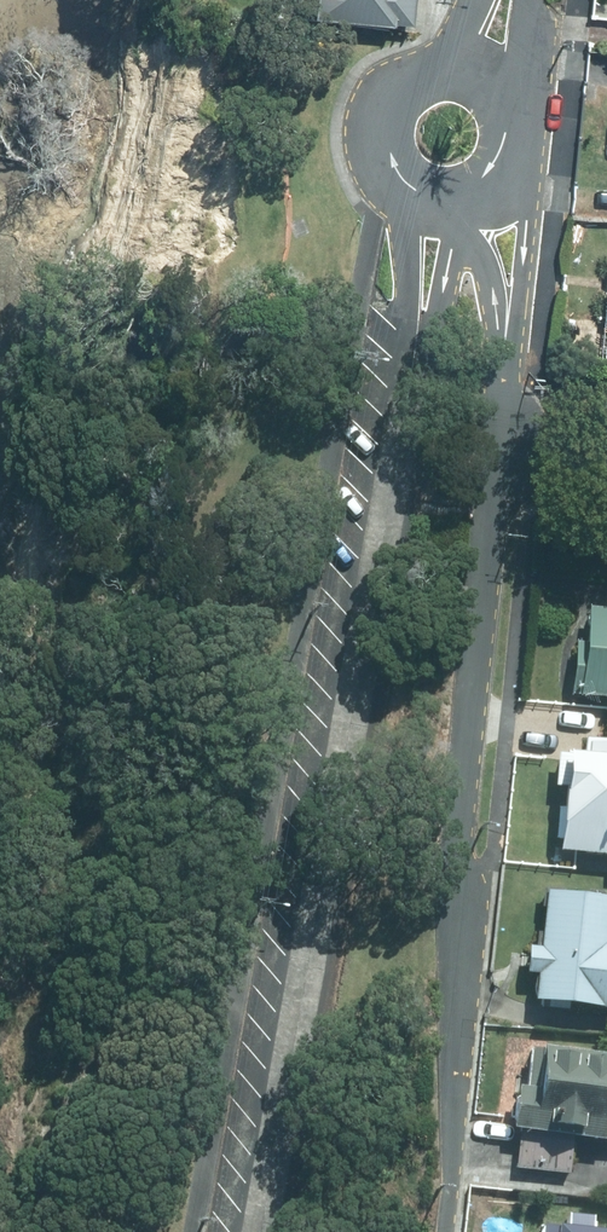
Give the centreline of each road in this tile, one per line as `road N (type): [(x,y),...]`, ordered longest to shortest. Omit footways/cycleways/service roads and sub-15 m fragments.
road 1 (residential): [(447,1201),(457,813),(502,444)]
road 2 (tertiary): [(461,210),(430,210),(399,195),(372,145),(389,91),(440,65)]
road 3 (residential): [(519,138),(523,247),(505,363)]
road 4 (residential): [(505,363),(495,288),(461,210)]
road 5 (tertiary): [(520,0),(518,122)]

